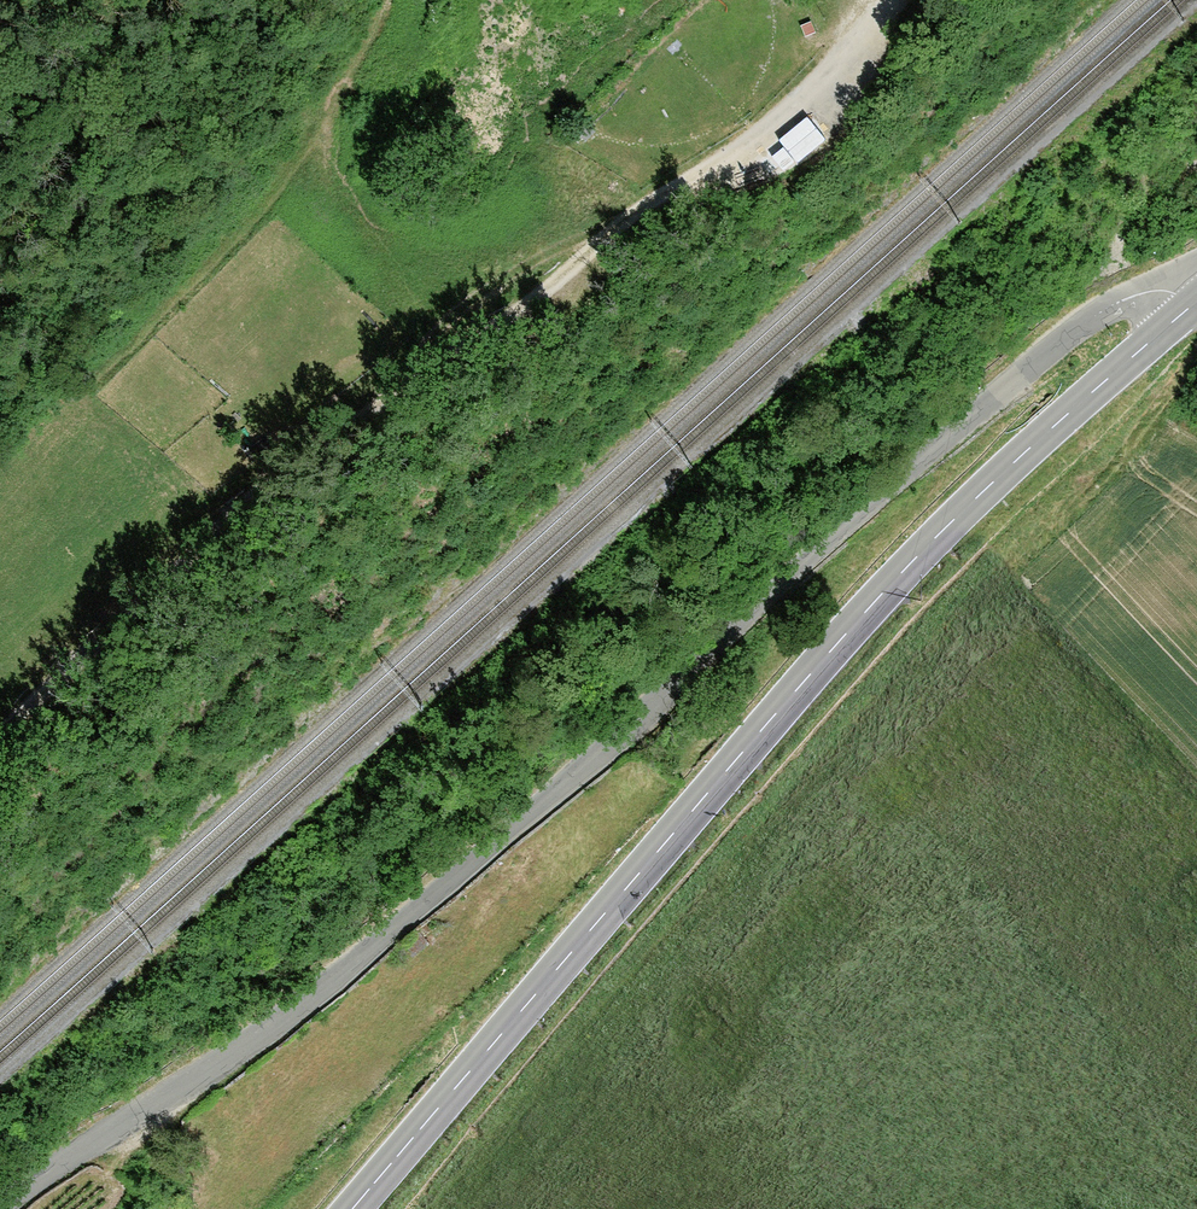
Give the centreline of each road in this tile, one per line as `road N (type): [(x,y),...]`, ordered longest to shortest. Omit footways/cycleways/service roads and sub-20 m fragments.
road 1 (tertiary): [(1189,305),(1158,291),(1084,325),(832,532),(623,738),(371,947),(282,1020),(1,1208)]
road 2 (primary): [(357,1208),(784,708),(949,530),(1189,305)]
road 3 (track): [(0,737),(263,488),(663,198),(749,149),(873,31),(894,0)]
road 4 (track): [(379,0),(376,24),(330,102),(323,146),(333,196),(450,273),(494,321)]
road 5 (track): [(672,0),(538,135),(663,198)]

